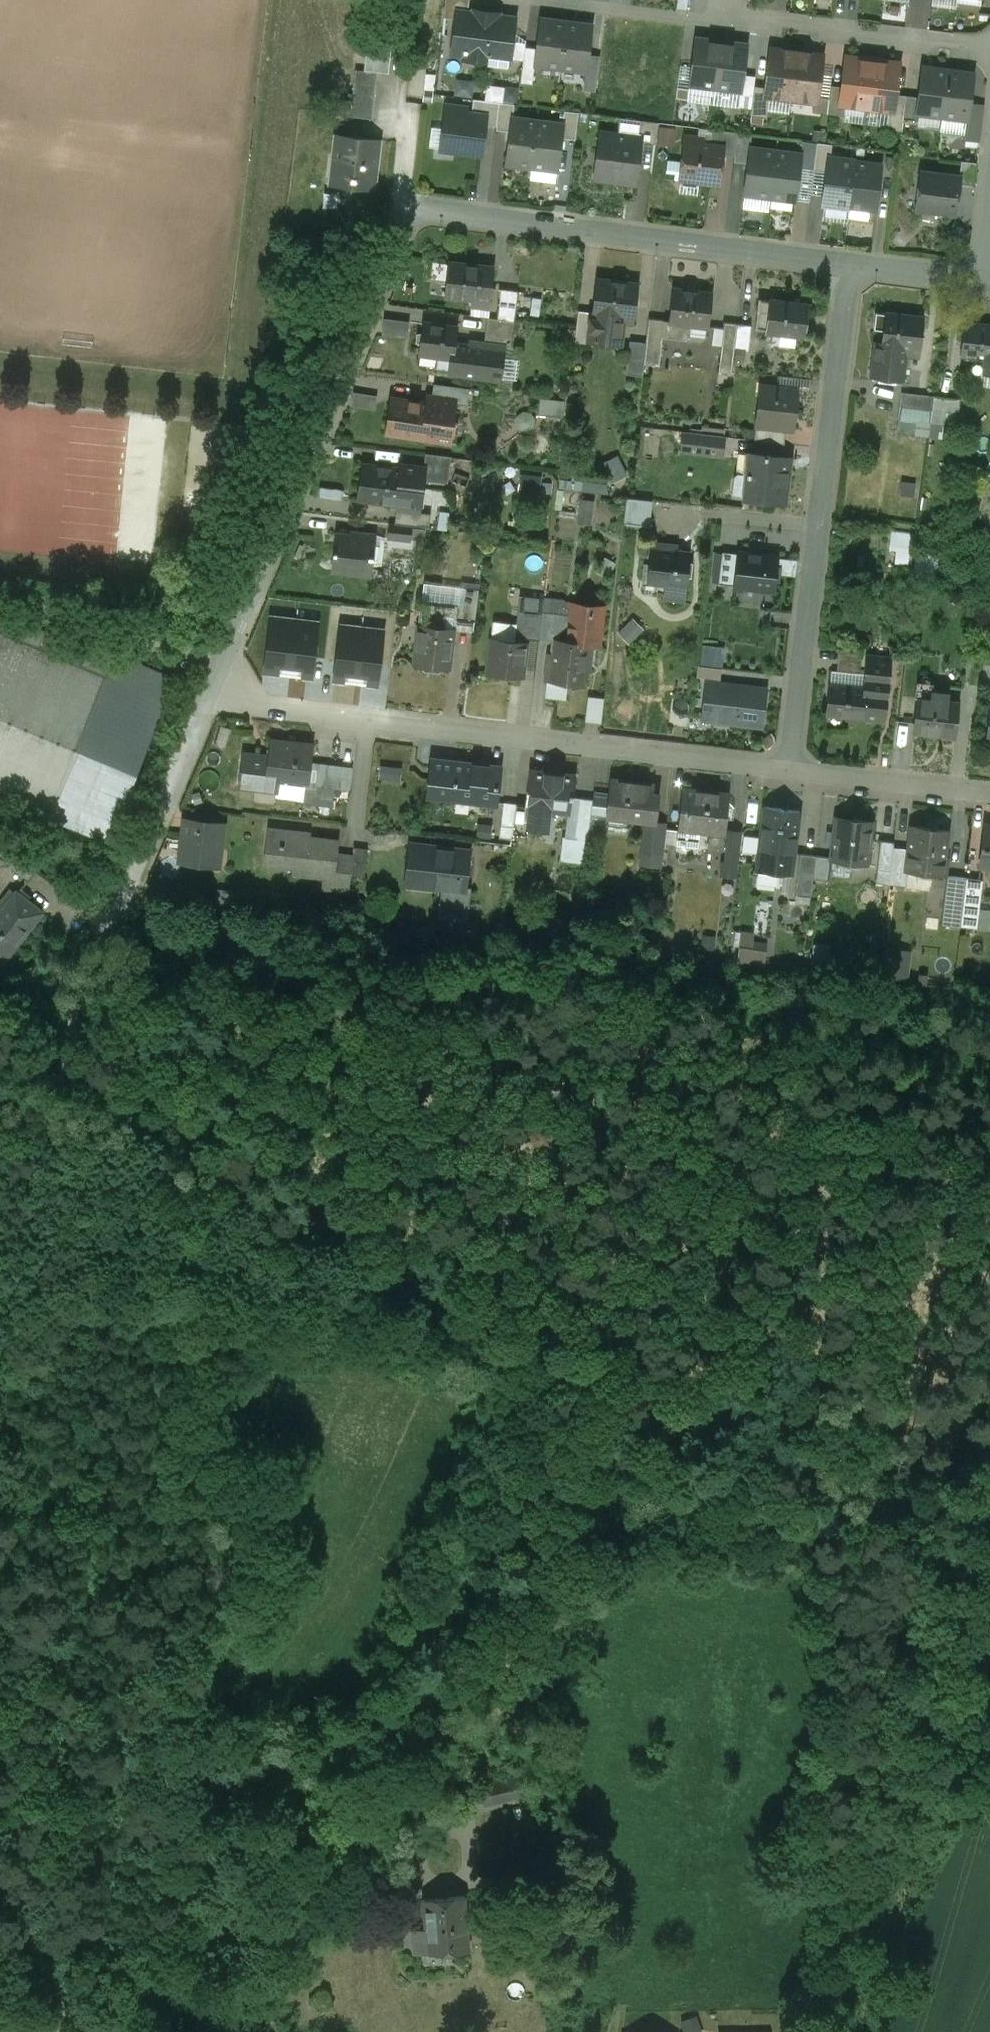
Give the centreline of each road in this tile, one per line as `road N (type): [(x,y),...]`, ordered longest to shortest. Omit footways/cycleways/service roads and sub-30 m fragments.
road 1 (track): [(380,1255),(495,1320),(798,1463),(989,1534)]
road 2 (residential): [(214,690),(255,706),(789,769)]
road 3 (residential): [(214,690),(406,212)]
road 4 (residential): [(789,769),(849,262)]
road 5 (track): [(693,1411),(469,1669),(473,1808)]
road 6 (track): [(989,1586),(924,1831),(858,2031)]
road 7 (residential): [(406,212),(849,262)]
road 8 (track): [(0,1062),(57,1067),(380,1255)]
road 9 (track): [(0,1240),(380,1255)]
road 10 (residential): [(114,939),(214,690)]
road 11 (residential): [(727,21),(989,52)]
road 12 (residential): [(406,212),(429,0)]
road 13 (residential): [(789,769),(989,792)]
road 14 (residential): [(540,0),(727,21)]
road 15 (track): [(88,2031),(0,1891)]
road 16 (residential): [(849,262),(982,278)]

